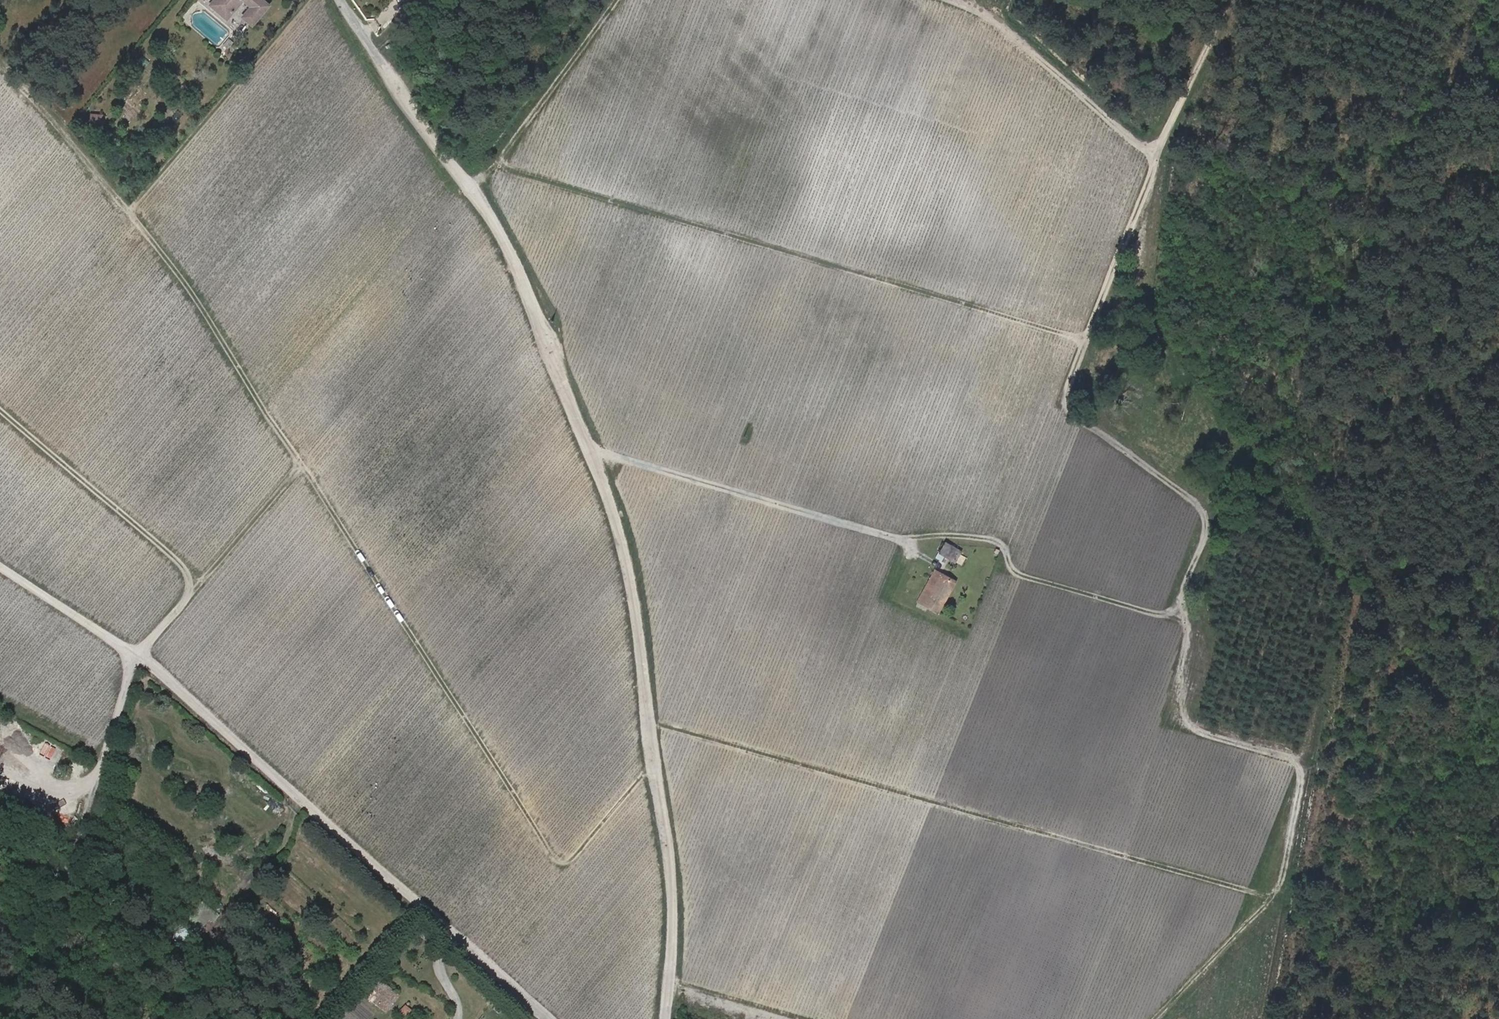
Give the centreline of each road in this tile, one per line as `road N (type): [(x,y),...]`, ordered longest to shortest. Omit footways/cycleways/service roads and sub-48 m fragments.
road 1 (track): [(1158,1018),(1279,889),(1306,761),(1189,725),(1178,697),(1187,638),(1182,595),(1204,515),(1061,410),(1156,156)]
road 2 (track): [(471,191),(515,263),(624,541),(673,887),(666,1018)]
road 3 (track): [(141,657),(552,1018)]
road 4 (track): [(141,657),(192,596),(190,573),(0,410)]
road 5 (track): [(1182,599),(1170,611),(1151,612),(1020,575),(1000,543),(987,538),(898,540)]
road 6 (track): [(0,567),(141,657),(127,666),(95,786)]
road 7 (track): [(950,0),(1011,31),(1156,156)]
road 8 (track): [(471,191),(618,0)]
road 9 (residential): [(341,0),(471,191)]
road 10 (track): [(1156,156),(1226,0)]

